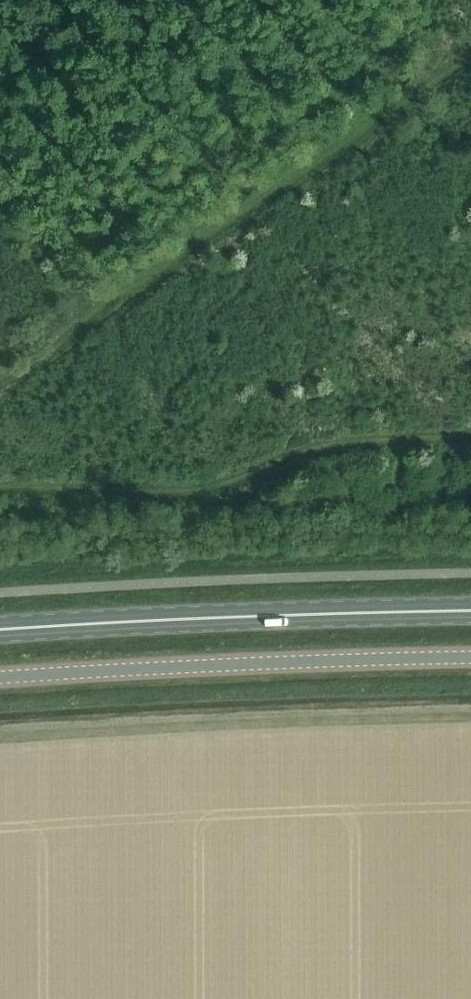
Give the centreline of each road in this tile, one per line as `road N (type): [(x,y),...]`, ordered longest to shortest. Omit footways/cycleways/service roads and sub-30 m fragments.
road 1 (track): [(470,56),(0,379)]
road 2 (unclassified): [(0,677),(470,659)]
road 3 (primary): [(470,612),(0,629)]
road 4 (track): [(0,199),(104,307)]

